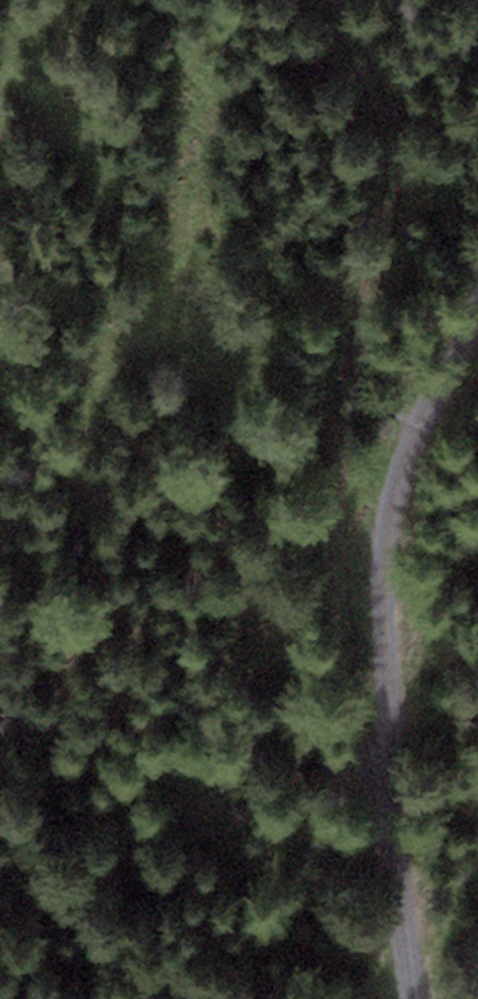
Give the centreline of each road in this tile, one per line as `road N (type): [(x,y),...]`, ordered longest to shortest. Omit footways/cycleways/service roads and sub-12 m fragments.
road 1 (track): [(388,820),(322,497),(339,381),(373,243),(384,144),(363,53),(333,0)]
road 2 (track): [(419,998),(388,820),(381,515),(411,426),(477,283)]

